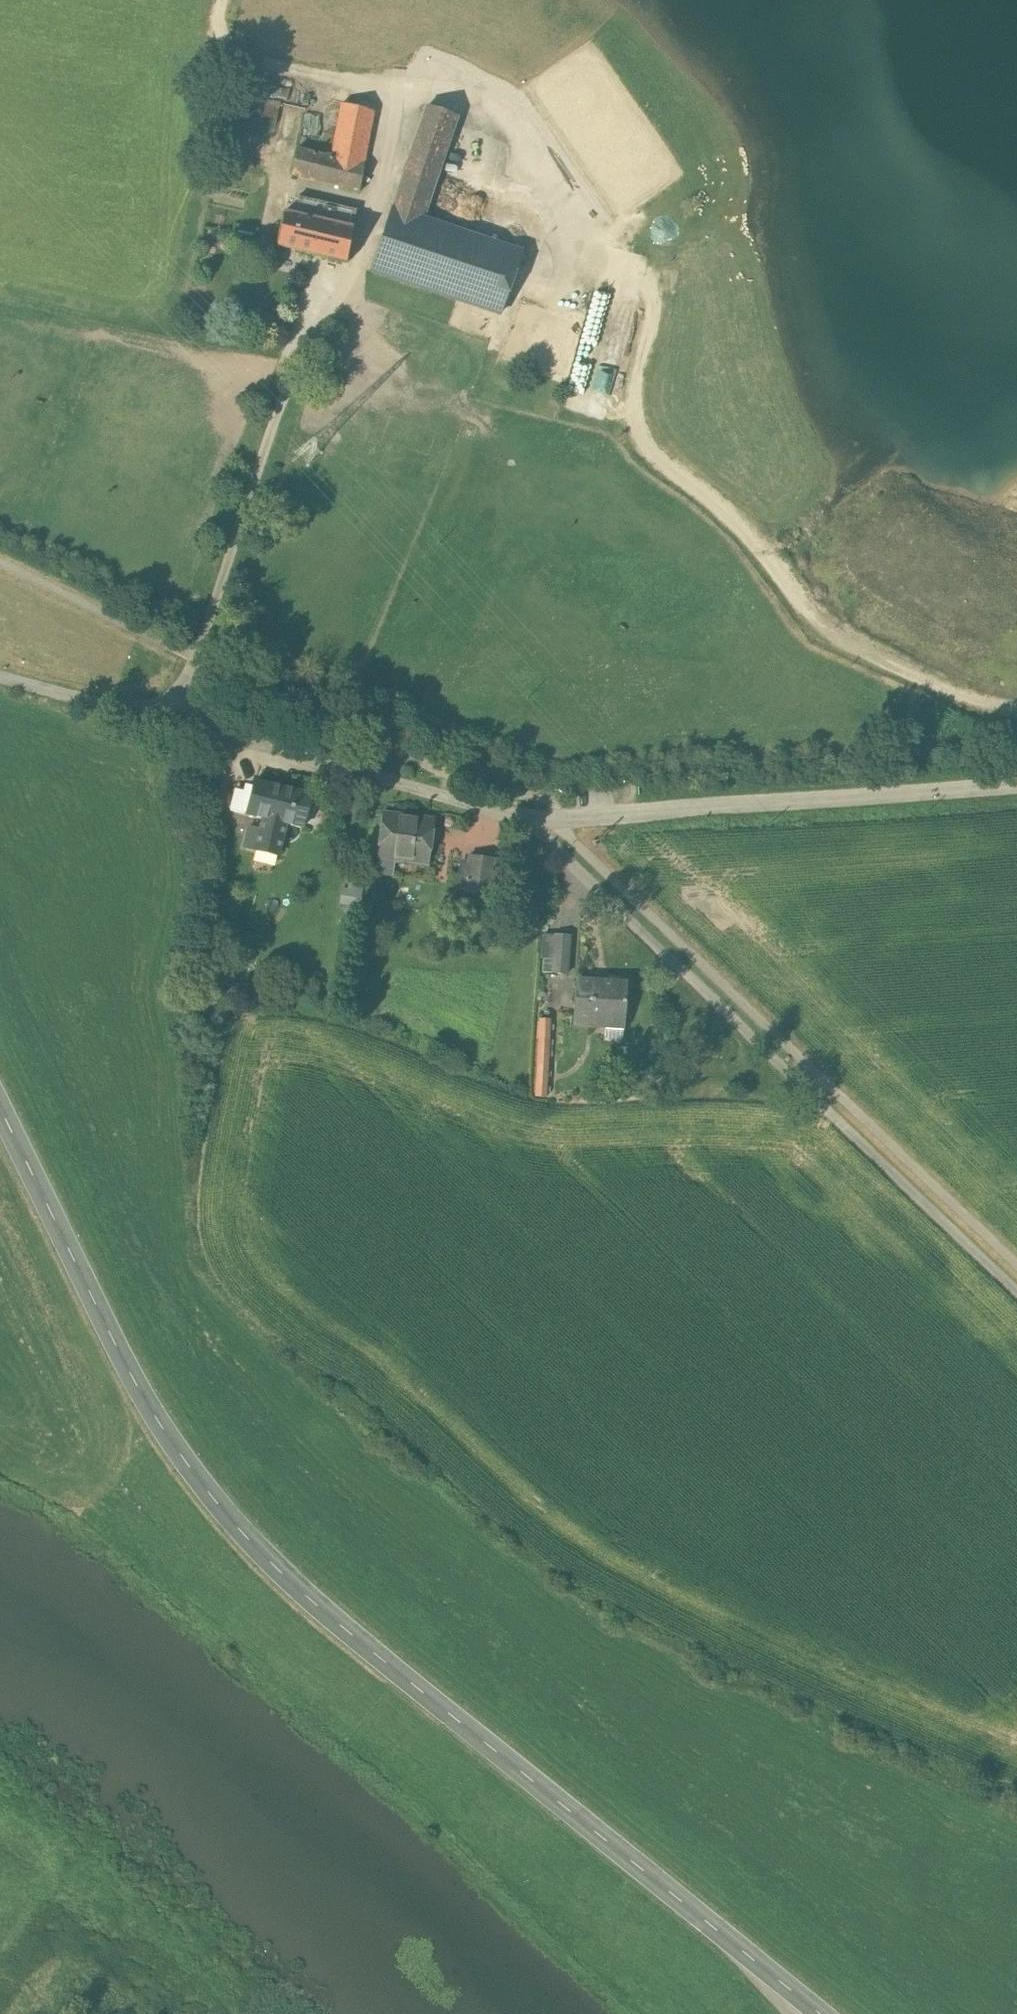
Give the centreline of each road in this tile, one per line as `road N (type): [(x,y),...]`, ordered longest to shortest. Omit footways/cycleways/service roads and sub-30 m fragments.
road 1 (unclassified): [(0,671),(526,815),(1016,785)]
road 2 (track): [(1016,707),(948,690),(835,634),(800,601),(773,558),(660,454),(636,420),(651,298),(519,125),(492,96),(386,81)]
road 3 (tertiary): [(550,1795),(346,1632),(239,1532),(147,1407),(0,1103)]
road 4 (unclassified): [(1016,1209),(550,1795)]
road 5 (track): [(526,815),(1016,1289)]
road 6 (tertiary): [(822,2013),(550,1795)]
road 7 (track): [(205,160),(194,229),(110,310),(0,289)]

